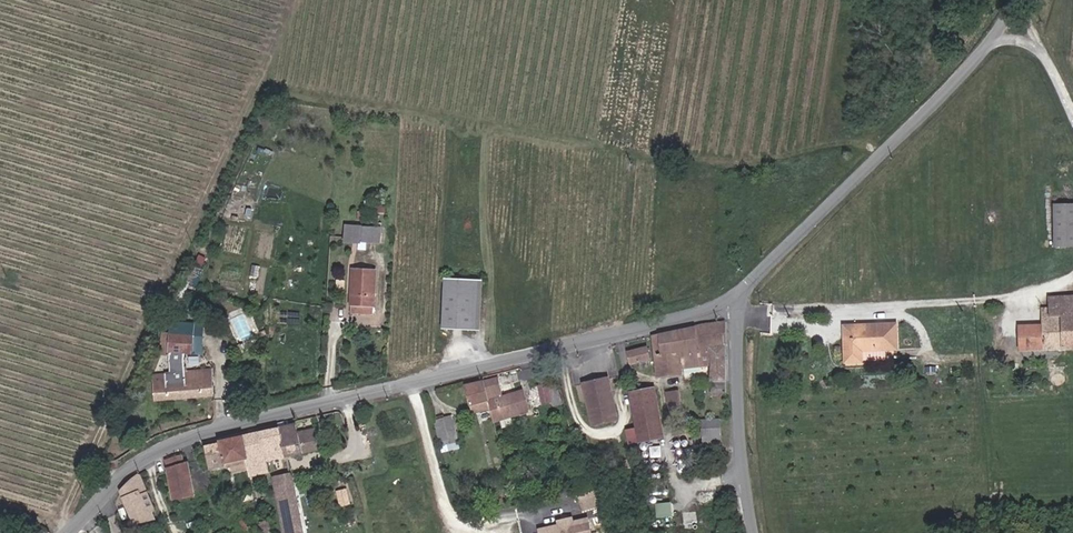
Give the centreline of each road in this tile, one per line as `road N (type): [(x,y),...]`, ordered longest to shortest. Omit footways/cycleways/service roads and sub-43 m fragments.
road 1 (unclassified): [(741,295),(213,431),(142,459),(59,532)]
road 2 (unclassified): [(1019,0),(971,67),(741,295)]
road 3 (unclassified): [(741,295),(754,532)]

